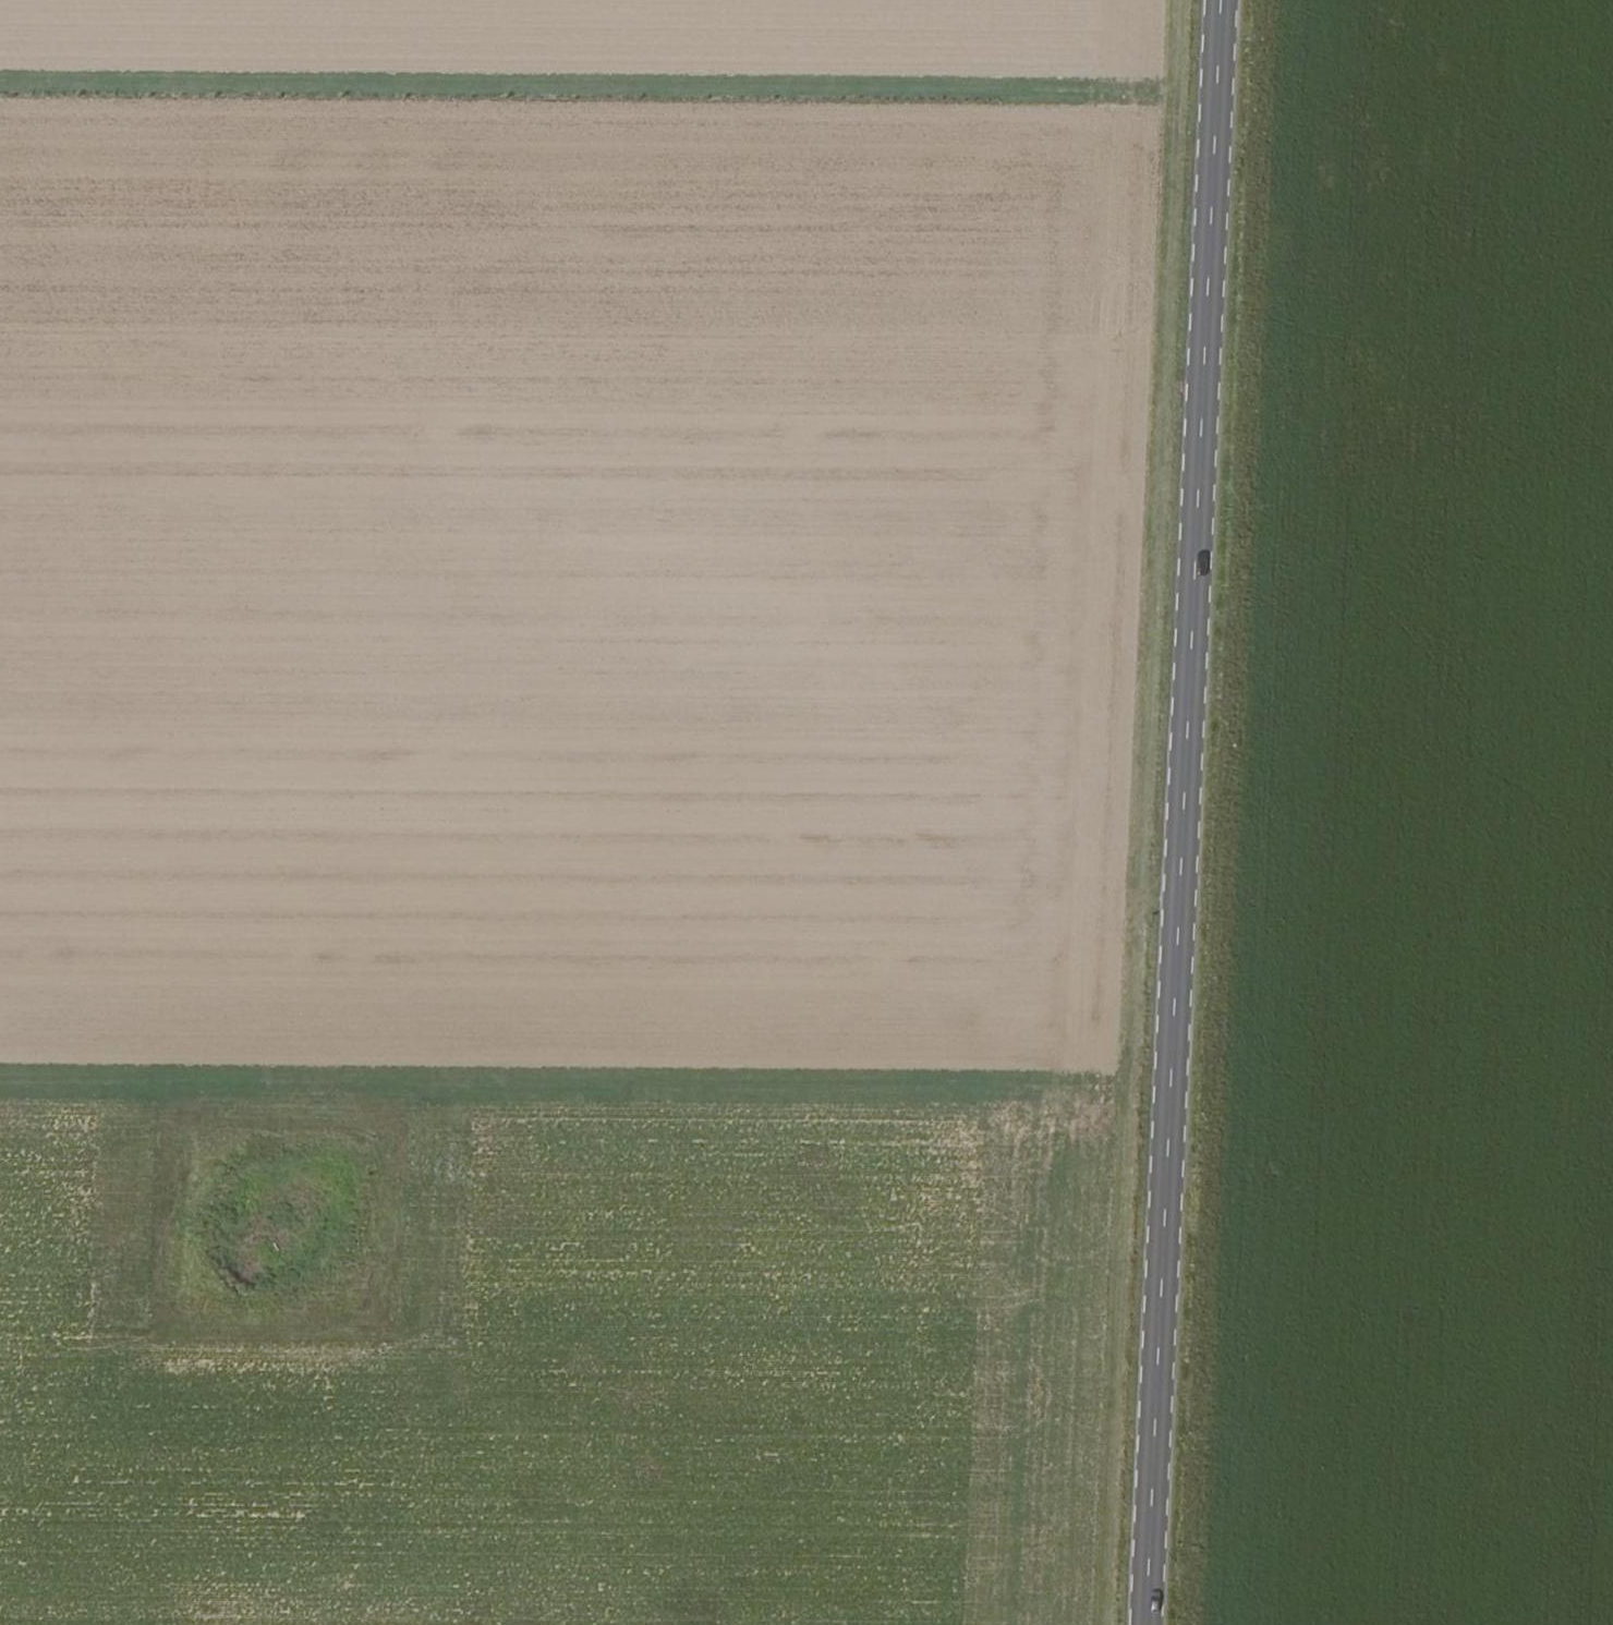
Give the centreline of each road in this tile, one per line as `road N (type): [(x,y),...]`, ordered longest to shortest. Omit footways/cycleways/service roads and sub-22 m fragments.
road 1 (primary): [(1147,1624),(1221,0)]

